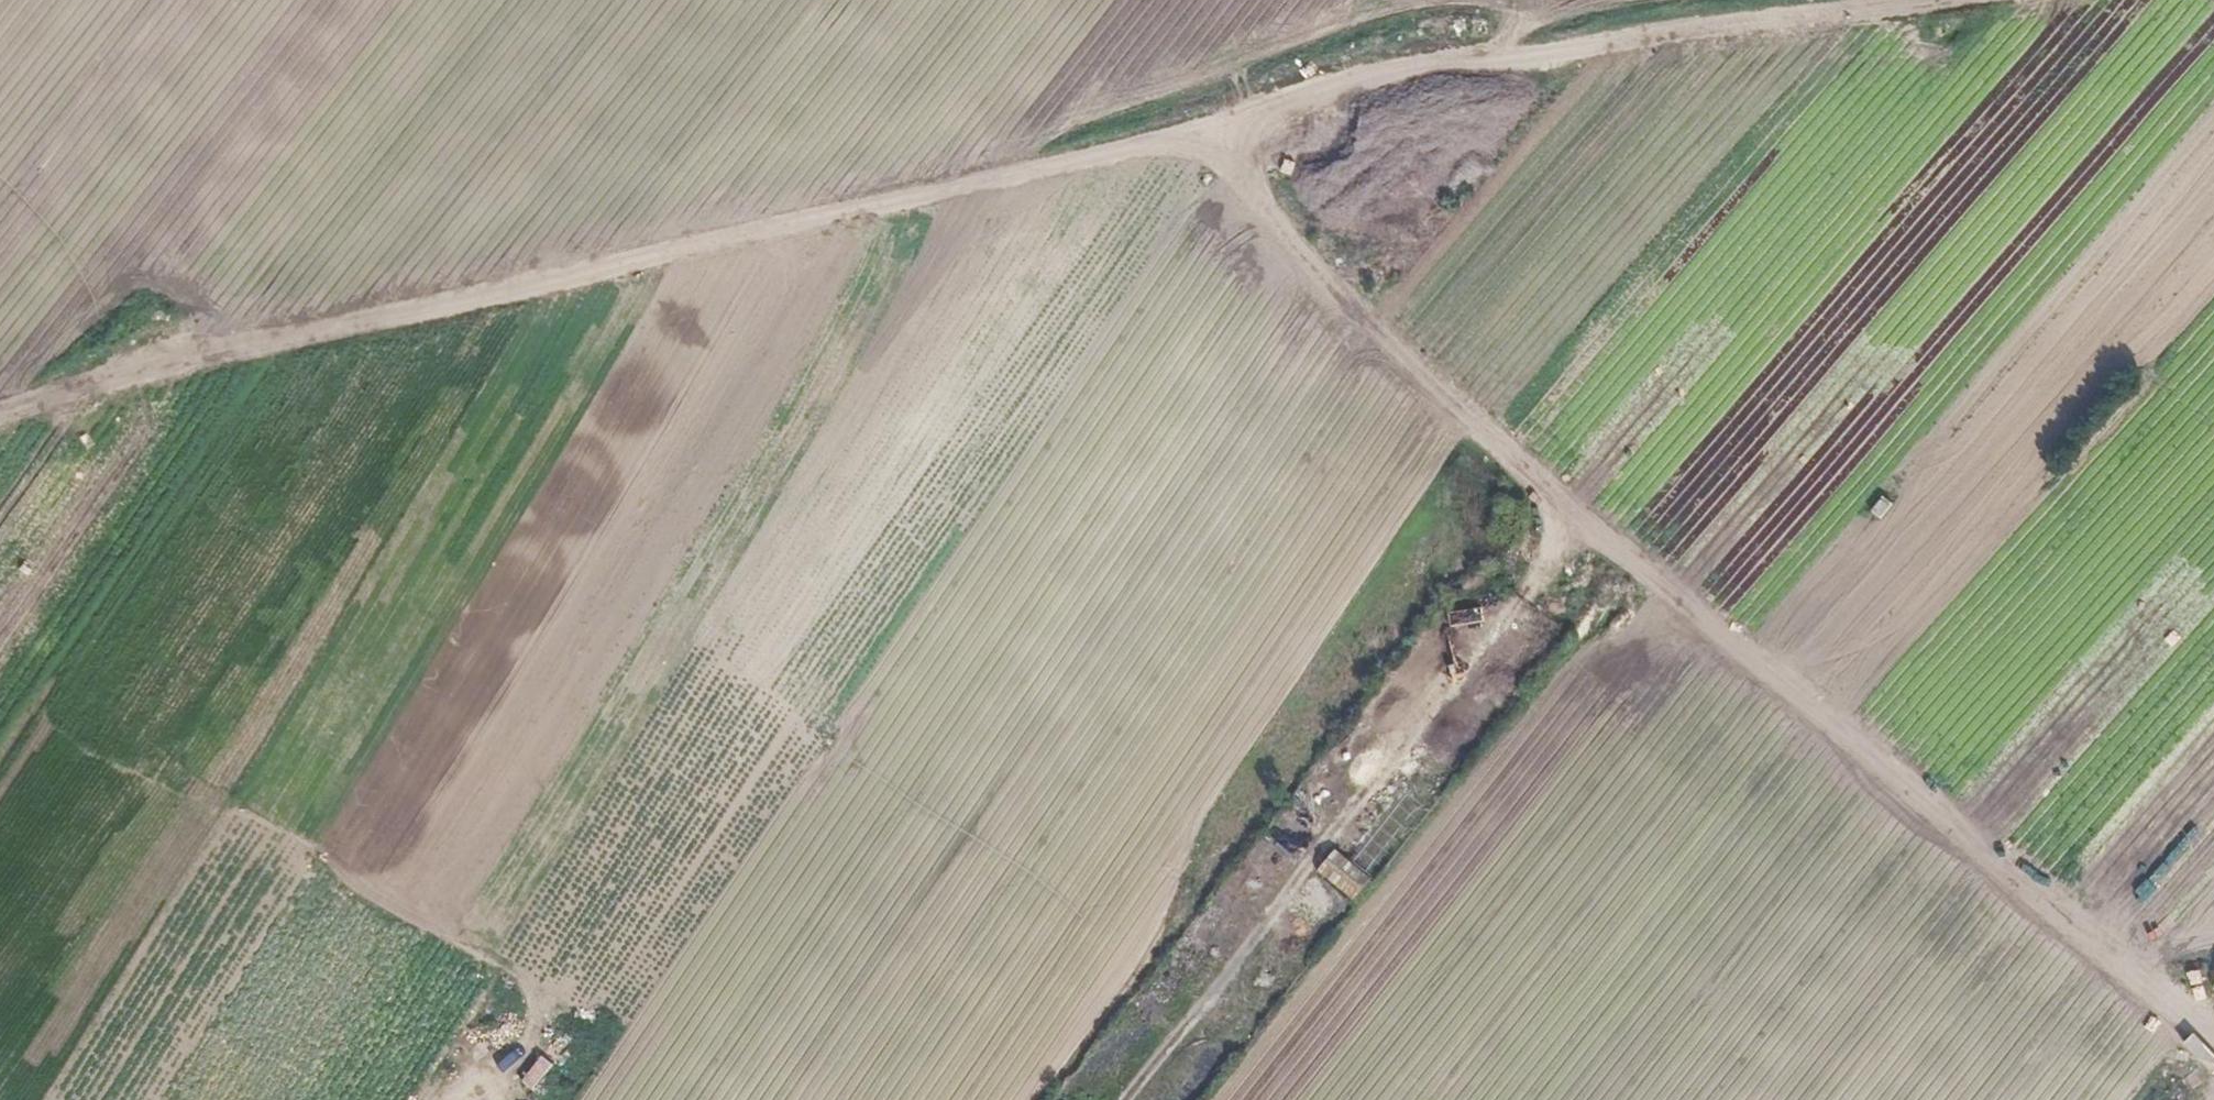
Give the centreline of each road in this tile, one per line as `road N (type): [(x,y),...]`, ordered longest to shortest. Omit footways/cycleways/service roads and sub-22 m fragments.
road 1 (track): [(0,416),(759,215),(1193,143),(1422,84),(1933,0)]
road 2 (track): [(2213,1059),(1754,656),(1549,488),(1378,313),(1258,215),(1193,143)]

